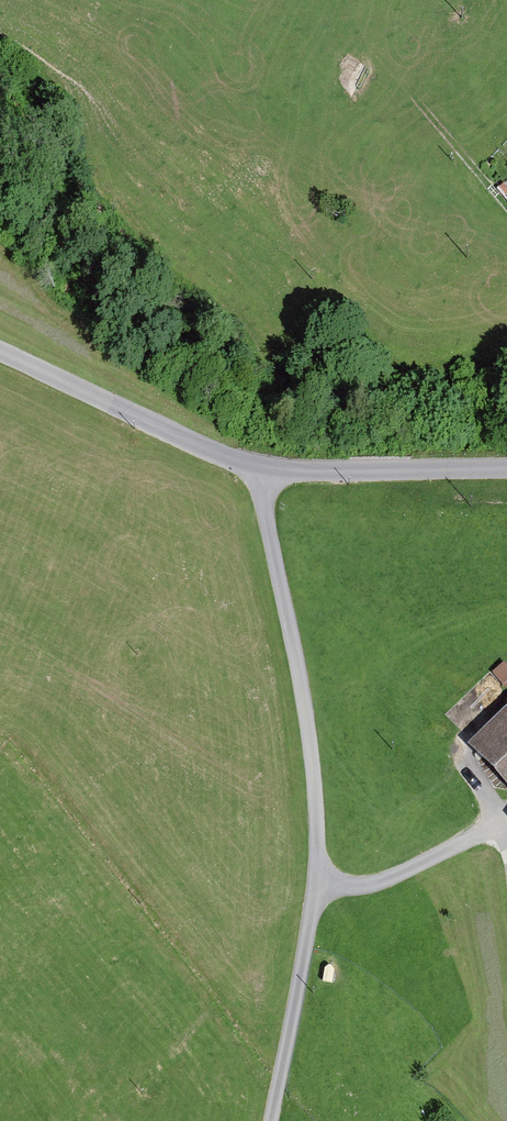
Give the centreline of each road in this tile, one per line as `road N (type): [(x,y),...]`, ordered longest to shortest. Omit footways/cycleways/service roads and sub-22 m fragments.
road 1 (track): [(262,471),(301,673),(319,846),(270,1120)]
road 2 (unclassified): [(506,468),(262,471),(0,353)]
road 3 (track): [(313,878),(389,884),(506,835)]
road 4 (track): [(506,208),(414,97)]

